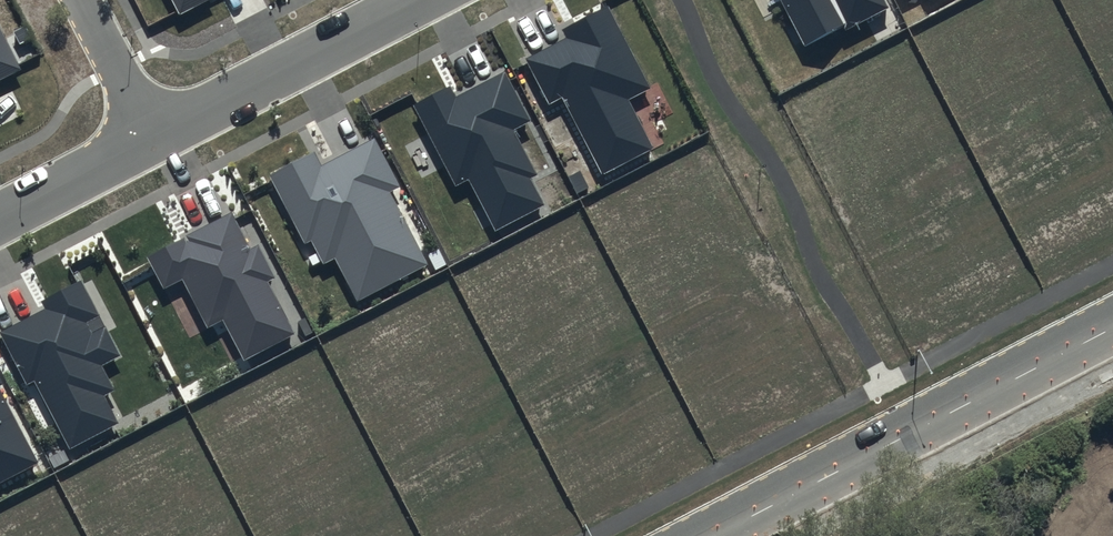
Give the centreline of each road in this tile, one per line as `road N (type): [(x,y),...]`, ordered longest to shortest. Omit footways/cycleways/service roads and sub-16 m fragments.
road 1 (secondary): [(717,535),(1112,330)]
road 2 (residential): [(152,137),(414,0)]
road 3 (residential): [(0,216),(152,137)]
road 4 (residential): [(80,0),(152,137)]

